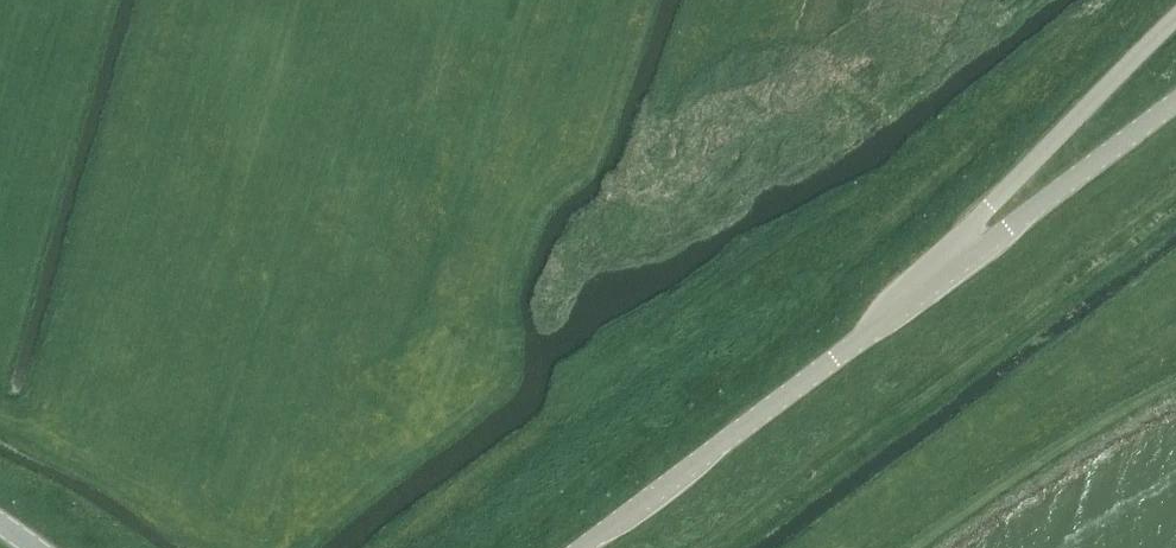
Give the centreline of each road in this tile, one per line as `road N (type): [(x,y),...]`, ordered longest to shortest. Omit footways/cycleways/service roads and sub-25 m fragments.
road 1 (tertiary): [(587,547),(959,264)]
road 2 (unclassified): [(959,264),(976,222),(1175,20)]
road 3 (tertiary): [(959,264),(1175,103)]

